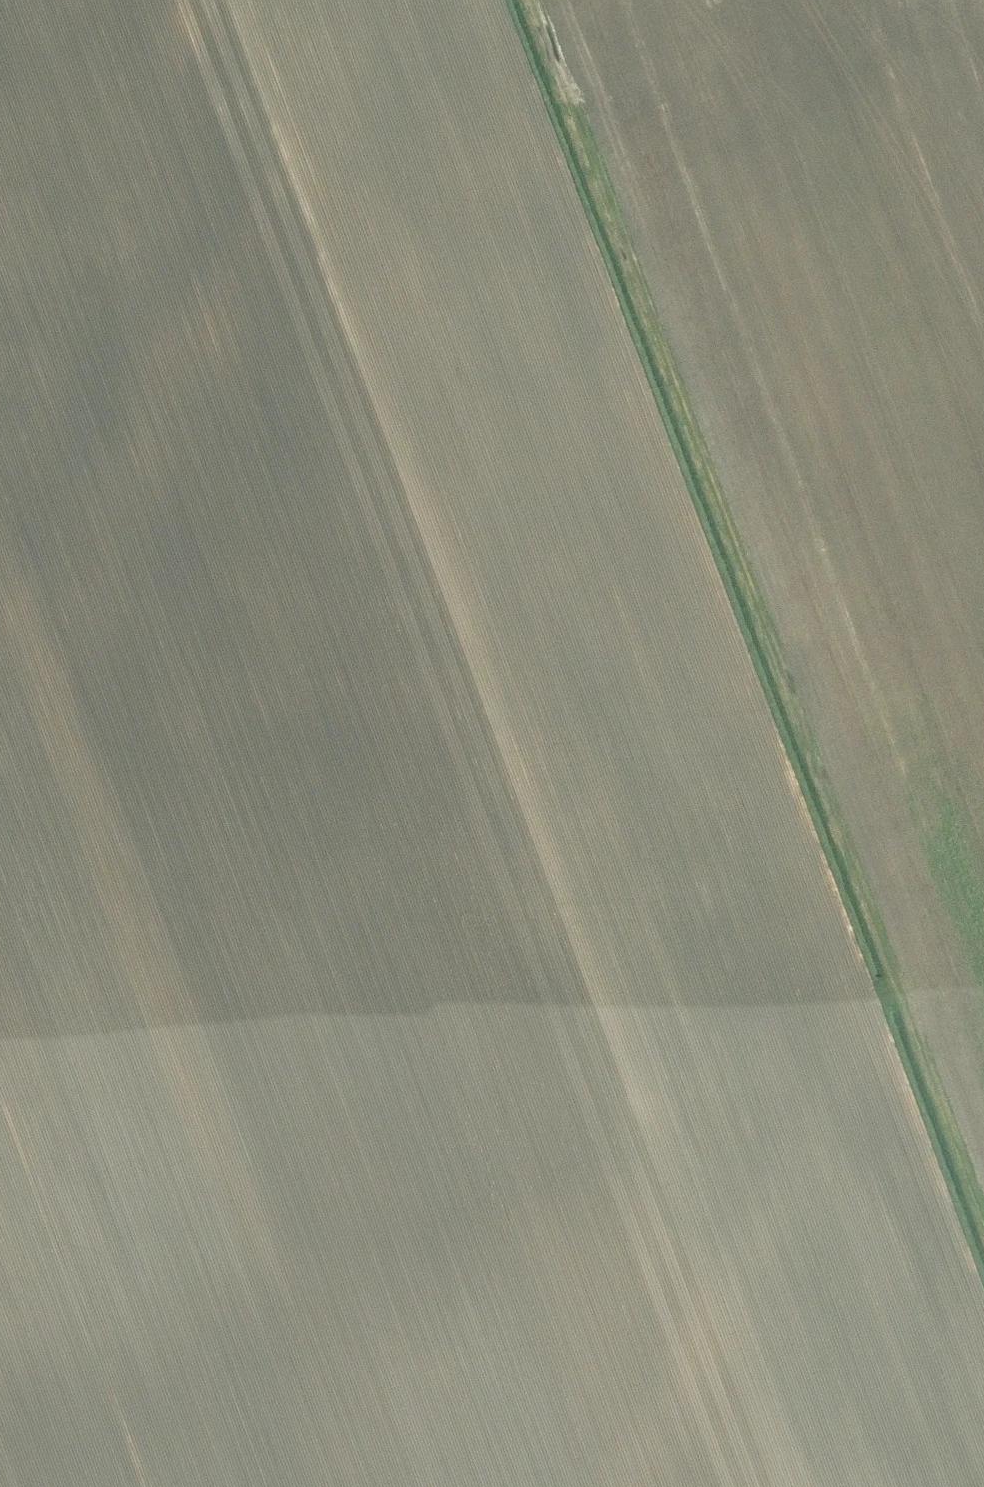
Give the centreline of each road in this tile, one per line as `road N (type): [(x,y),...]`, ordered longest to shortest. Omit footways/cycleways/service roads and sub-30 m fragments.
road 1 (track): [(983,1234),(536,0)]

